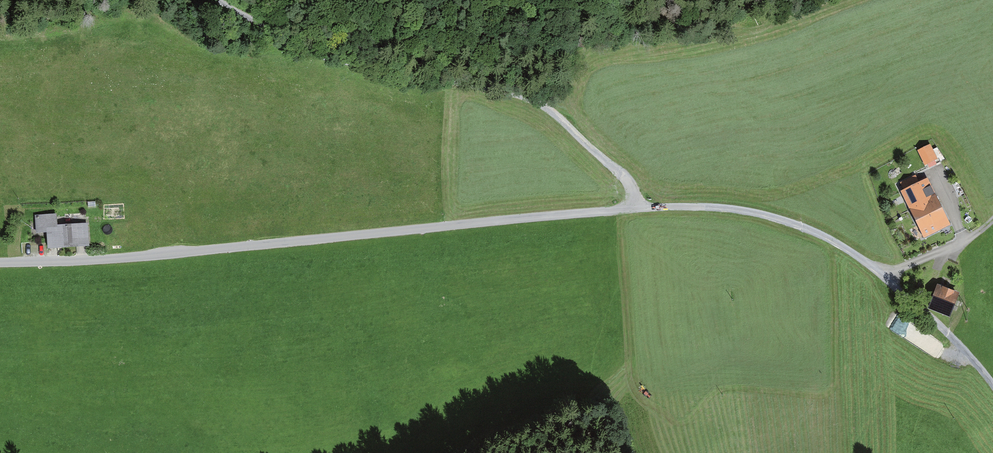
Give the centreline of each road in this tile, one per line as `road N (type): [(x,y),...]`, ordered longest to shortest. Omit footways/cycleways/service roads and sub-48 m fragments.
road 1 (residential): [(0,262),(705,206),(813,231),(887,274)]
road 2 (track): [(634,208),(627,180),(529,97),(280,37),(219,0)]
road 3 (residential): [(887,274),(992,385)]

